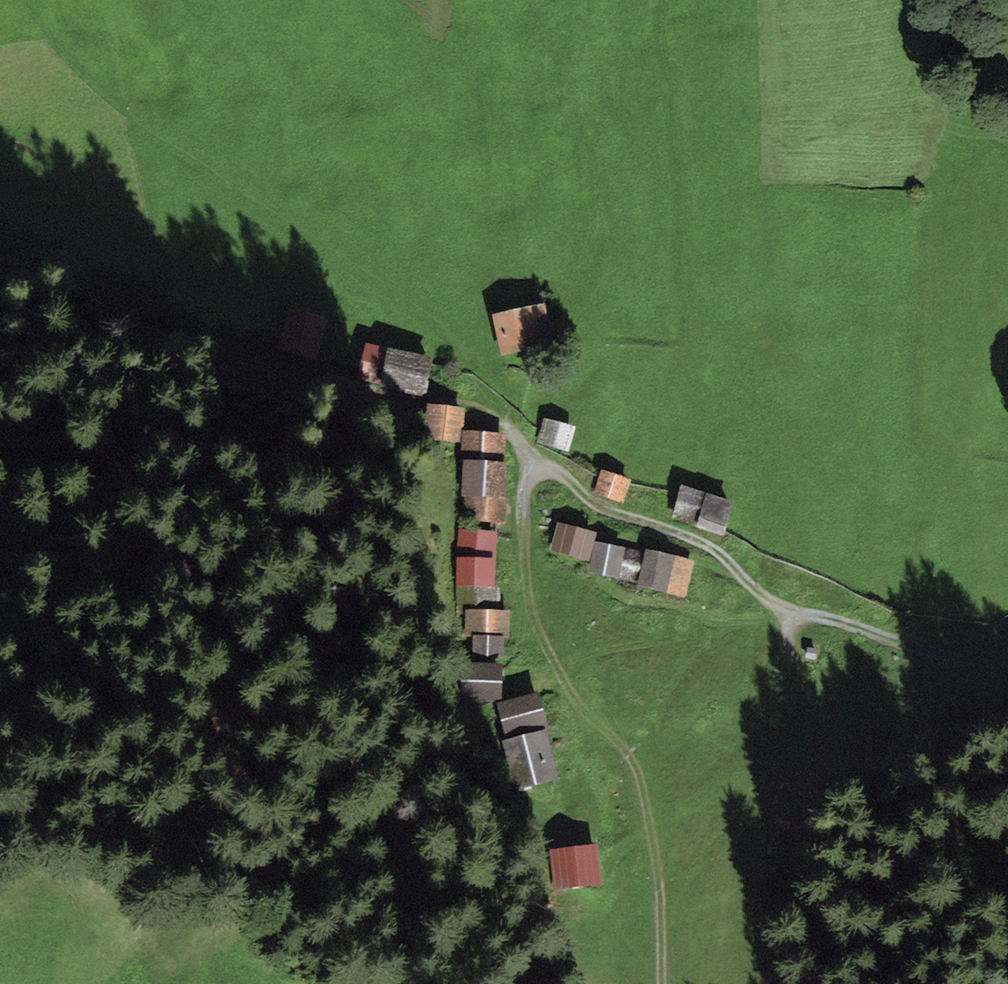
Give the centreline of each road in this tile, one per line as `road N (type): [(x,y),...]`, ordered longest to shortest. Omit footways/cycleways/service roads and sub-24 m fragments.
road 1 (track): [(532,472),(520,501),(529,600),(573,700),(621,746),(638,781),(657,859),(662,983)]
road 2 (track): [(1007,669),(780,607),(708,546),(598,506),(560,470),(532,472)]

